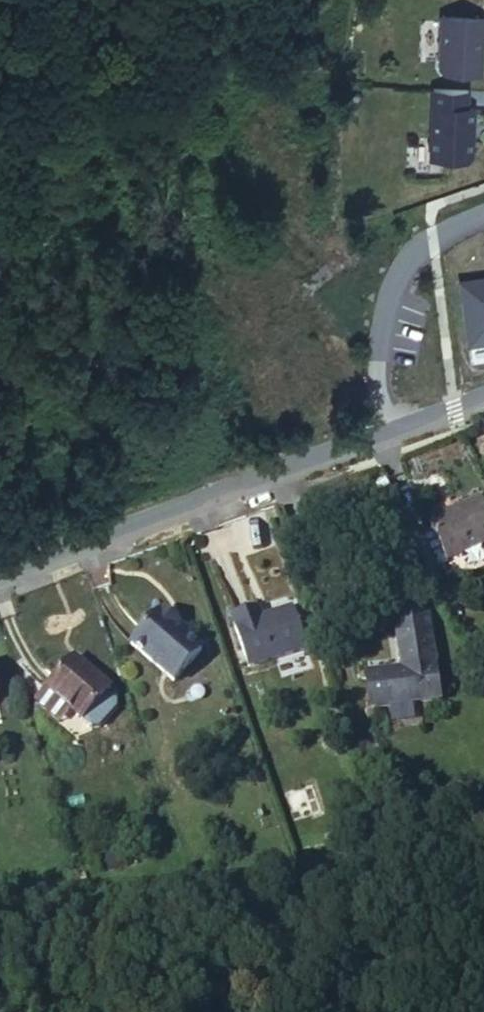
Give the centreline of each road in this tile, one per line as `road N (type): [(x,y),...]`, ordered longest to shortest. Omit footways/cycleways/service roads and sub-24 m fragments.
road 1 (residential): [(418,420),(0,572)]
road 2 (residential): [(483,207),(456,216),(430,238),(388,308),(377,358),(393,409),(418,420)]

